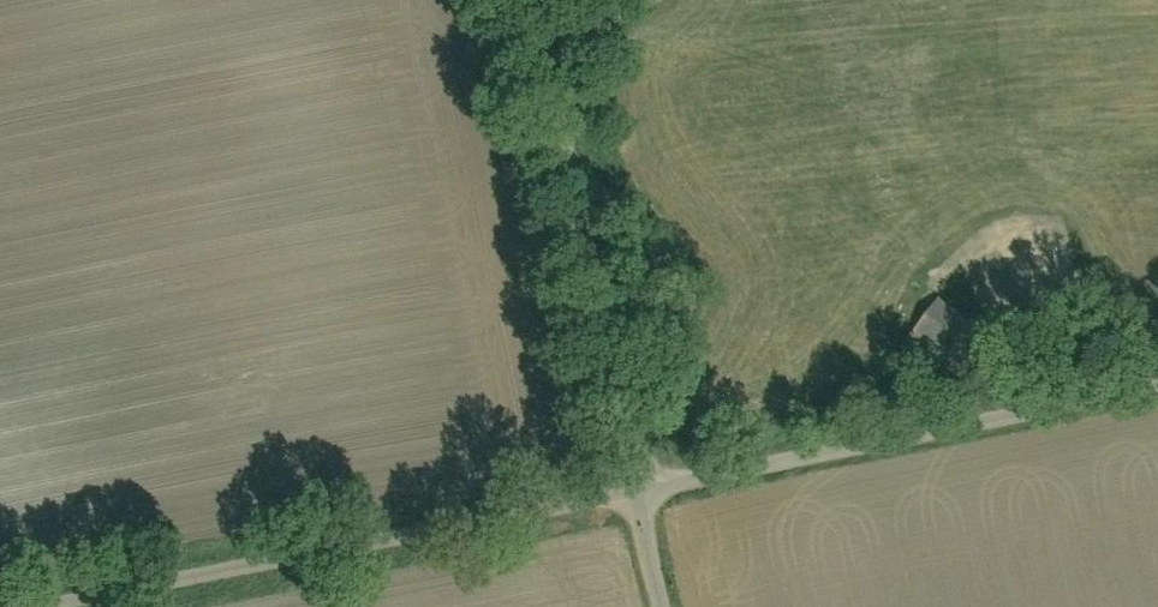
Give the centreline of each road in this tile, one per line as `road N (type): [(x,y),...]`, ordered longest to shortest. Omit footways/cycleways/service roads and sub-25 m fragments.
road 1 (unclassified): [(53,606),(632,491)]
road 2 (unclassified): [(632,491),(1157,391)]
road 3 (residential): [(632,491),(535,0)]
road 4 (residential): [(665,606),(632,491)]

